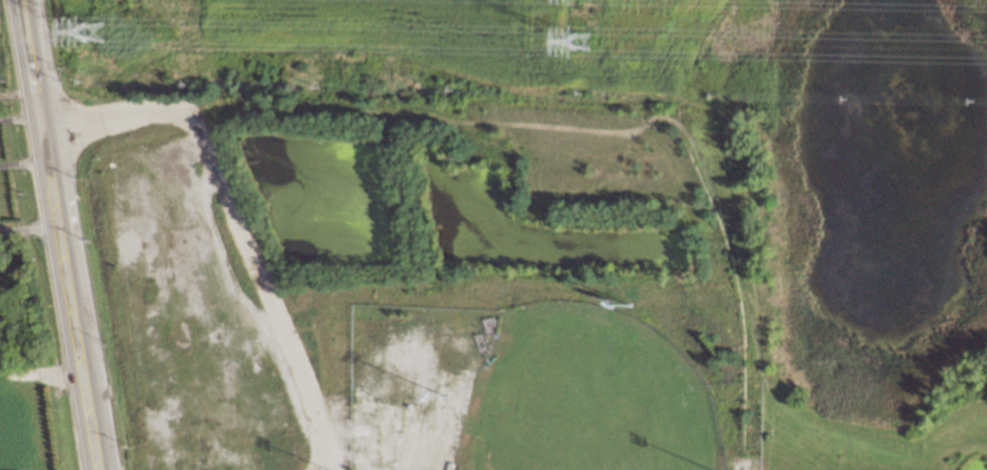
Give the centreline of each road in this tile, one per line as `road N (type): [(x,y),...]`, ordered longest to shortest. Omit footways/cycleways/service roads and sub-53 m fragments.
road 1 (primary): [(99,469),(58,224)]
road 2 (primary): [(58,224),(20,0)]

